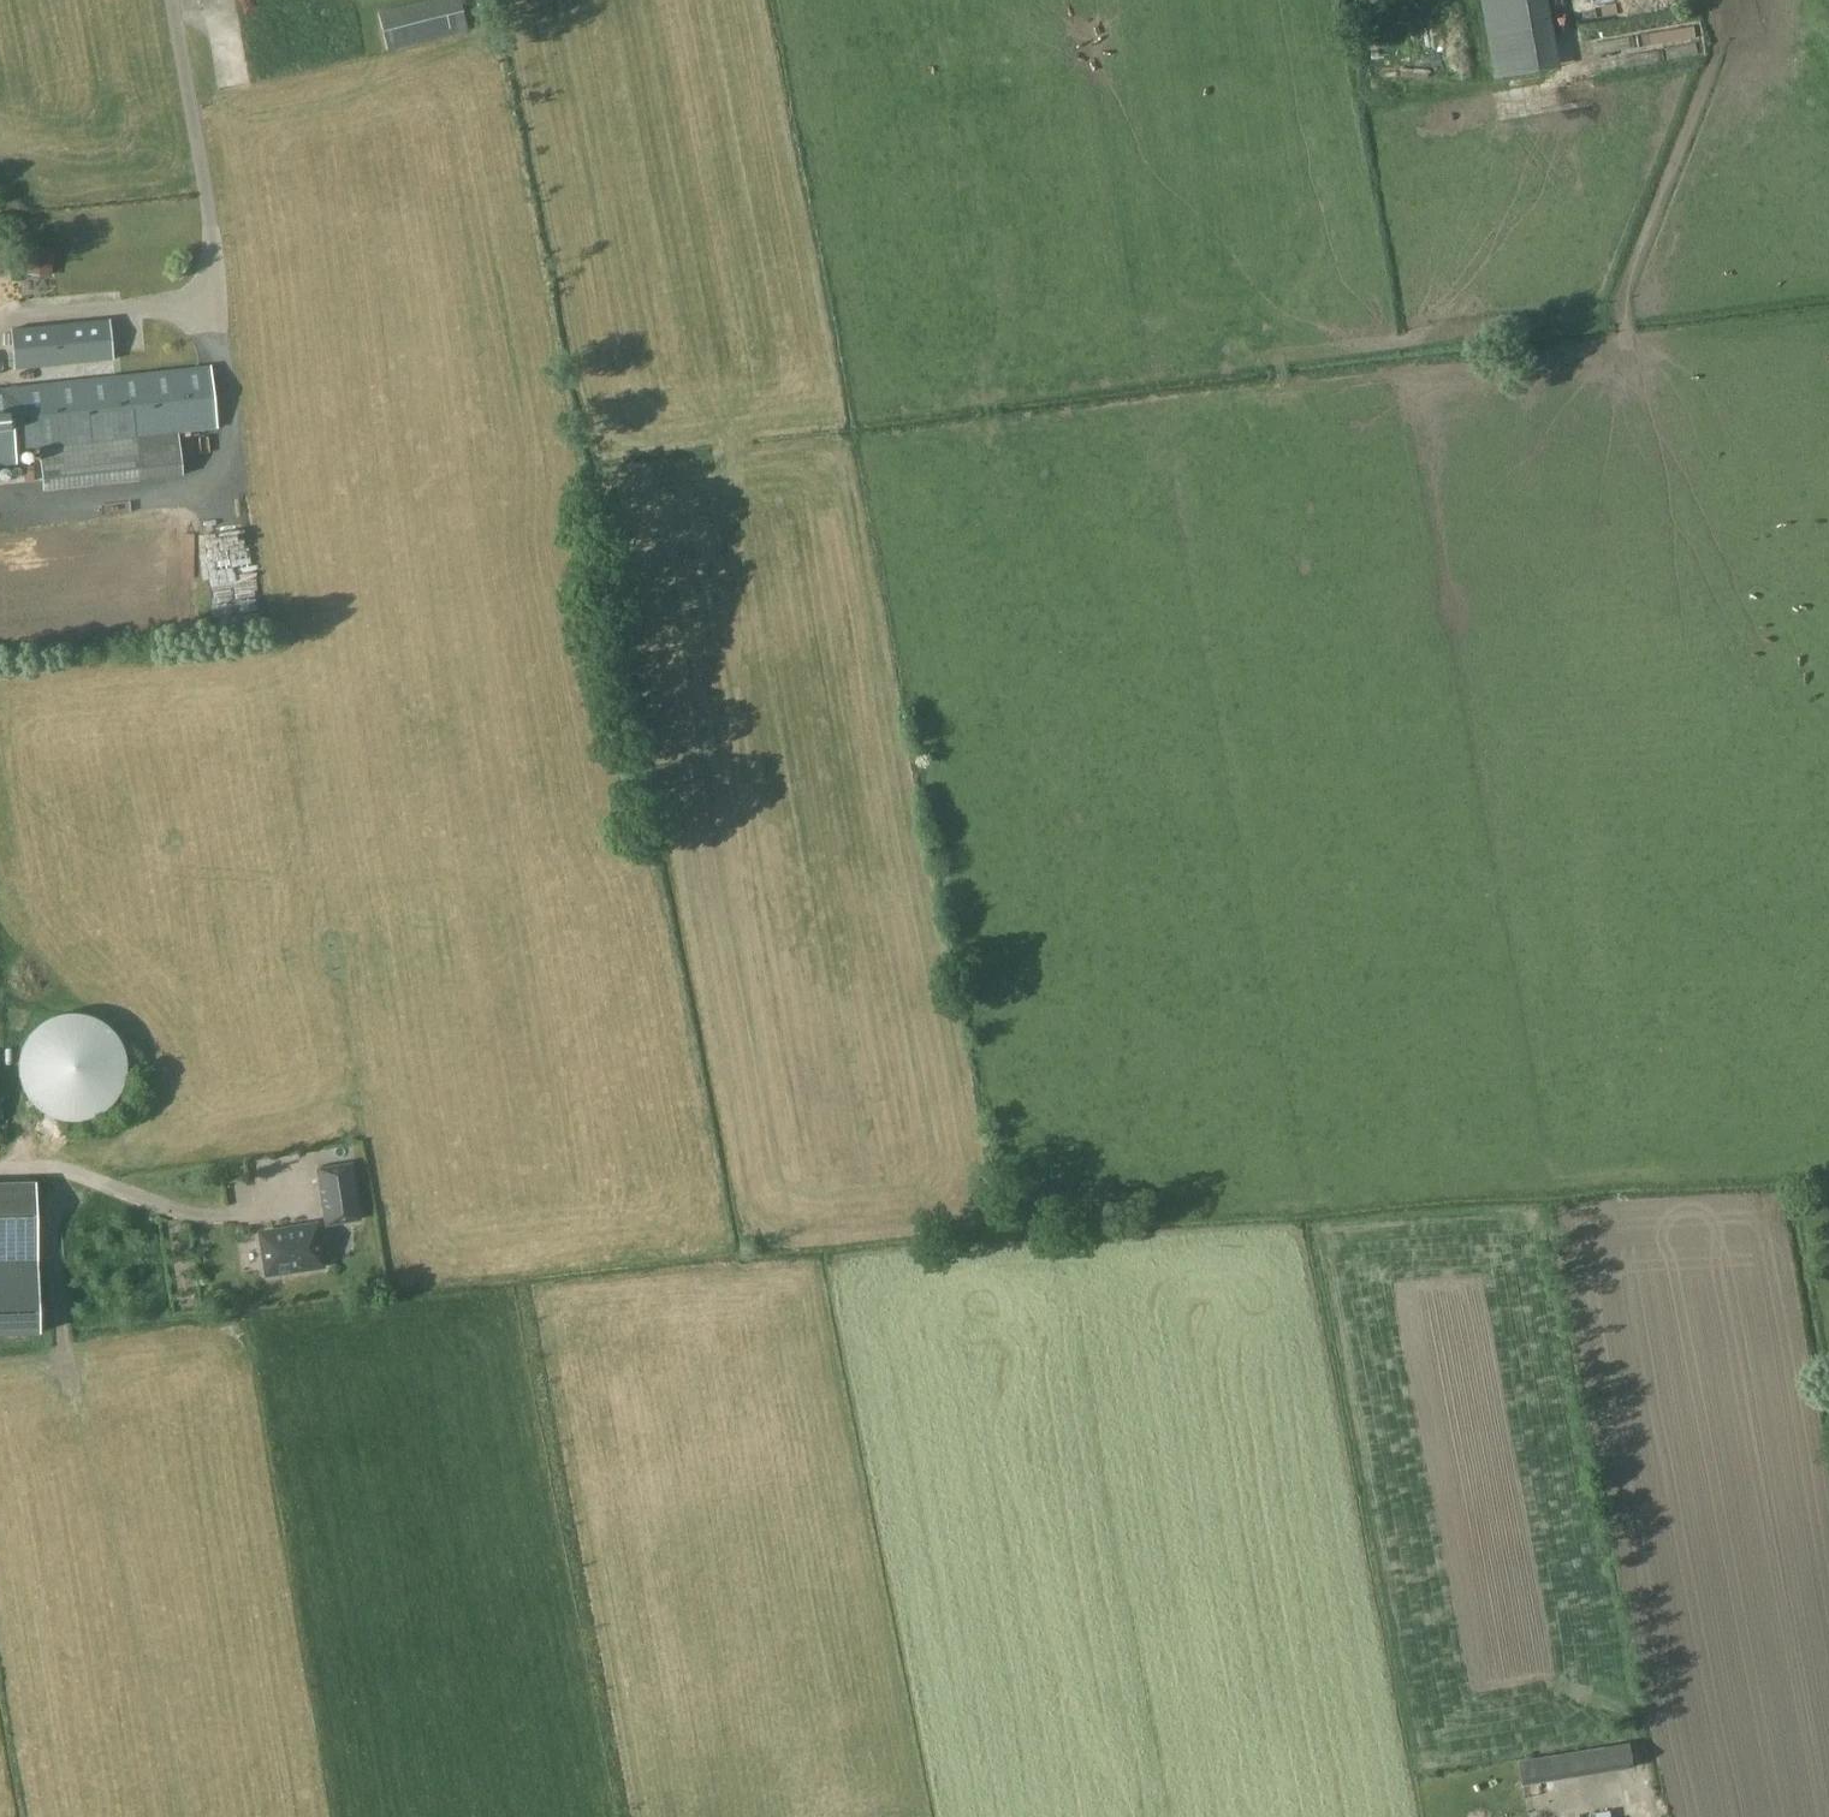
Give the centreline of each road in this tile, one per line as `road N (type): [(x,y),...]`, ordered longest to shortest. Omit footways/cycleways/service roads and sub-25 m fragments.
road 1 (unclassified): [(219,1213),(122,1184),(0,1164)]

